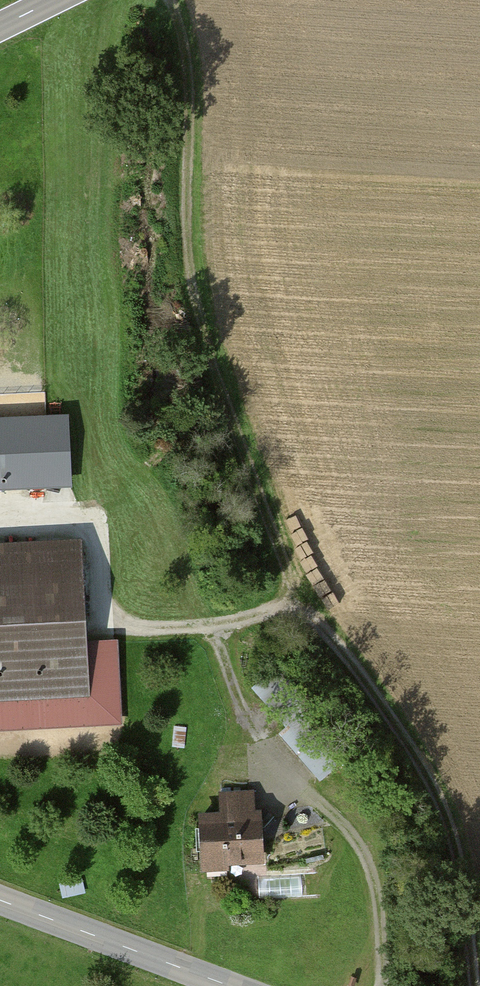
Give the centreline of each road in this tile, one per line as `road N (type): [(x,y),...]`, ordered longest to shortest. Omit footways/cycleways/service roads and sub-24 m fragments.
road 1 (track): [(477,985),(462,841),(432,768),(299,600),(262,478),(214,368),(195,285),(191,62),(178,0)]
road 2 (track): [(385,985),(379,887),(362,845),(252,719),(232,682),(223,628)]
road 3 (tertiary): [(223,985),(0,903)]
road 4 (track): [(299,600),(223,628),(117,626)]

